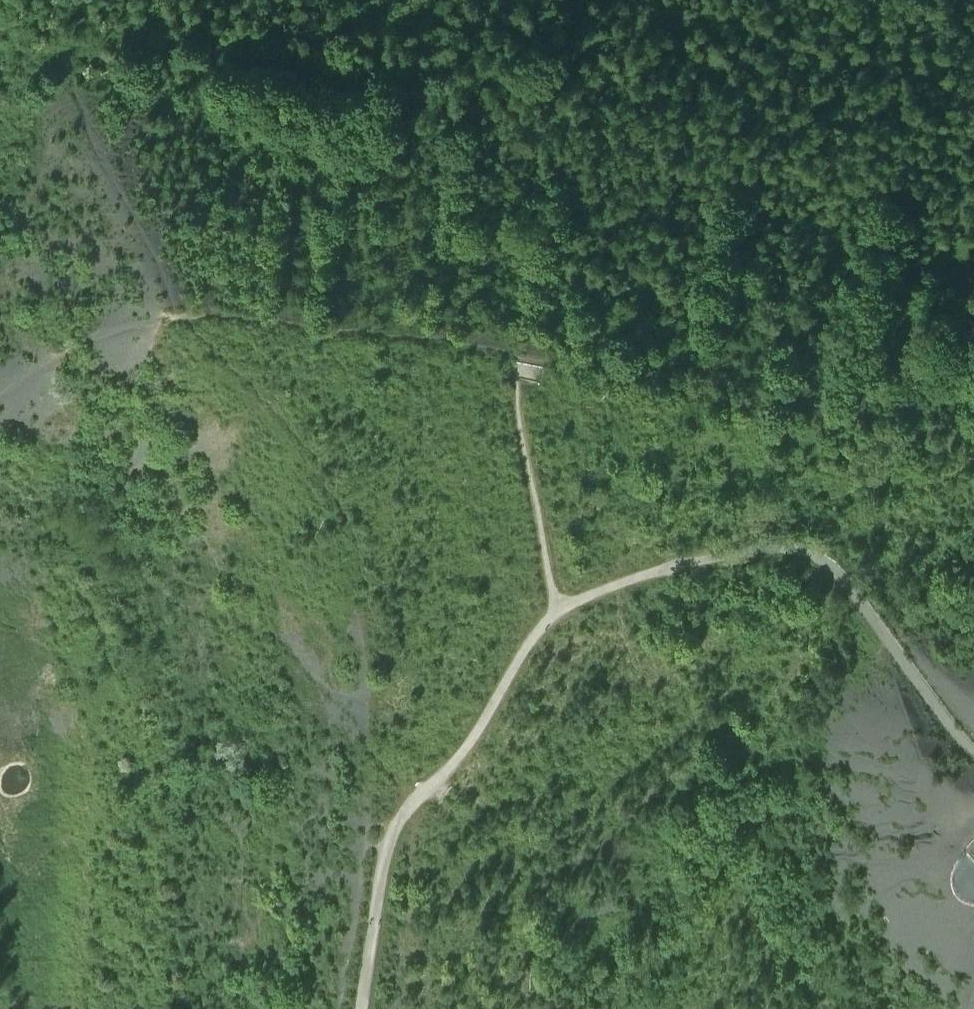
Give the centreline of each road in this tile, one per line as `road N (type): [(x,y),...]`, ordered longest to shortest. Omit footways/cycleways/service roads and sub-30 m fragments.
road 1 (track): [(357,1008),(380,861),(397,809),(466,746),(541,629),(607,588),(714,560),(813,552),(870,603),(973,729)]
road 2 (track): [(557,613),(513,373),(544,363)]

